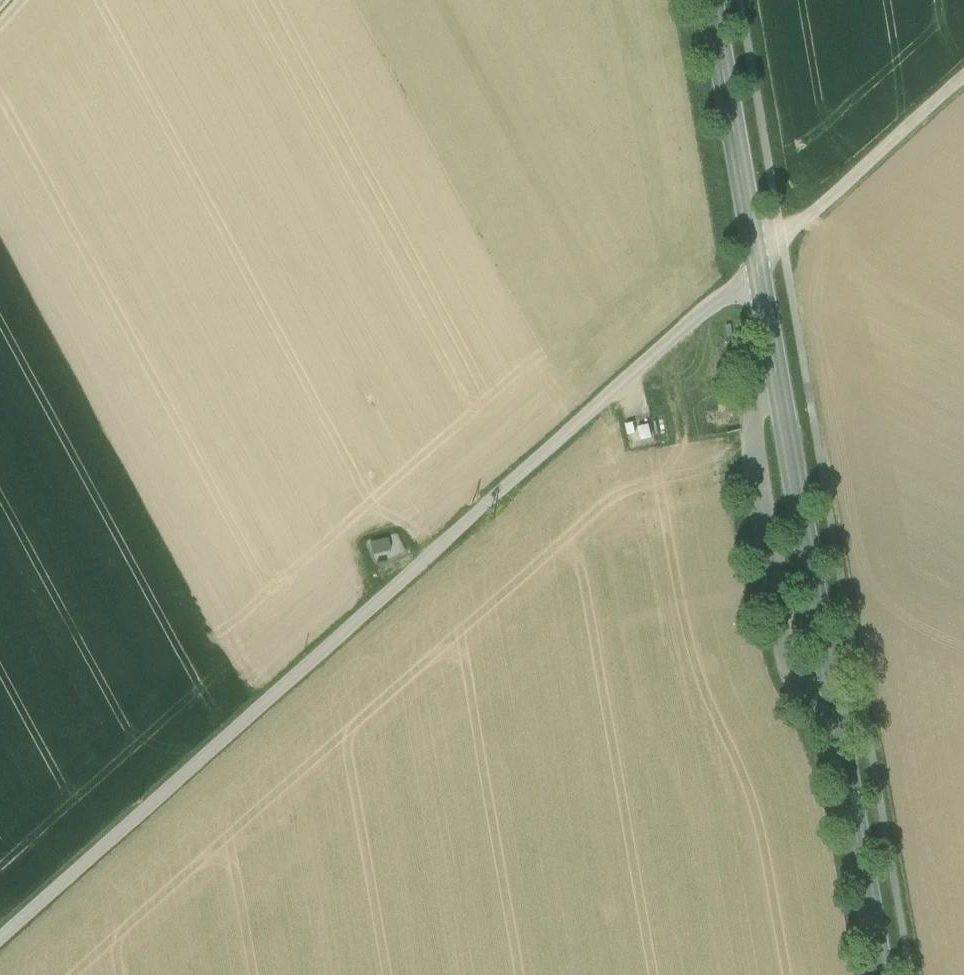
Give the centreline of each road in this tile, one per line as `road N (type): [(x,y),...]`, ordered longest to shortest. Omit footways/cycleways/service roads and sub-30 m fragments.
road 1 (residential): [(756,272),(0,939)]
road 2 (secondary): [(881,974),(756,272)]
road 3 (track): [(756,272),(963,69)]
road 4 (secondary): [(756,272),(710,0)]

